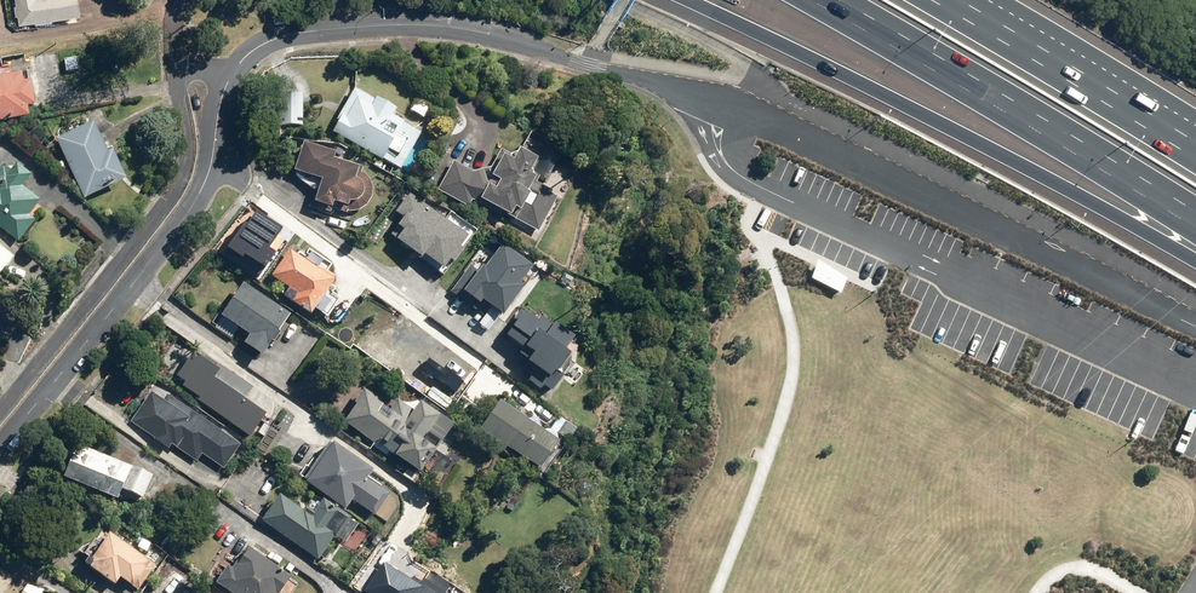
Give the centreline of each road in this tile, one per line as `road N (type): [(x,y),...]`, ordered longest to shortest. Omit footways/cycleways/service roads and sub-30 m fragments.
road 1 (unclassified): [(1195,327),(774,122),(489,35),(428,26),(300,33),(262,45),(231,76)]
road 2 (motorway): [(1195,262),(852,76),(685,0)]
road 3 (residential): [(231,76),(207,171),(178,227),(0,449)]
road 4 (motorway): [(1195,211),(837,0)]
road 5 (motorway): [(928,0),(1195,158)]

